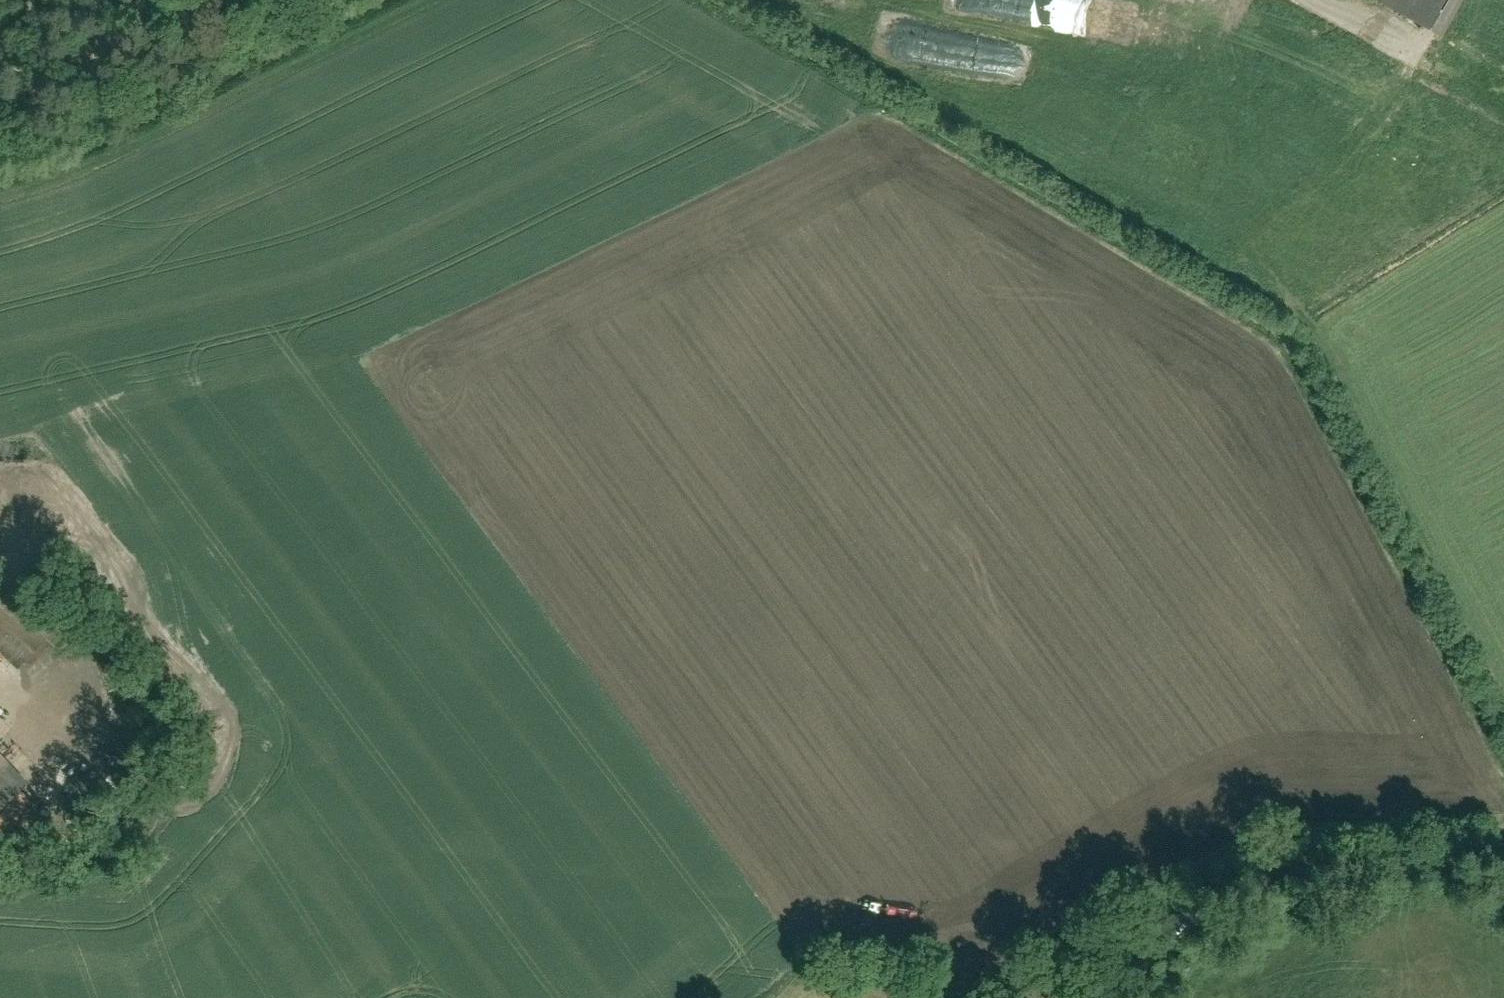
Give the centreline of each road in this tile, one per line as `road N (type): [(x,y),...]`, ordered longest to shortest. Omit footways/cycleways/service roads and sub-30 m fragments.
road 1 (unclassified): [(1117,997),(1234,900),(1284,875),(1503,847)]

